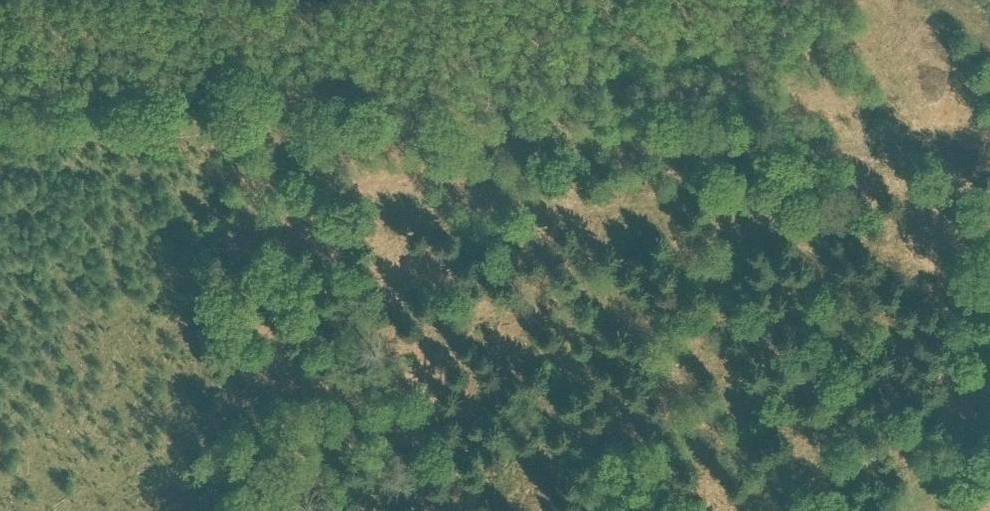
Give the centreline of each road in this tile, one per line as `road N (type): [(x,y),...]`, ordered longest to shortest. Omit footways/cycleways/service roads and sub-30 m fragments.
road 1 (track): [(0,126),(989,152)]

